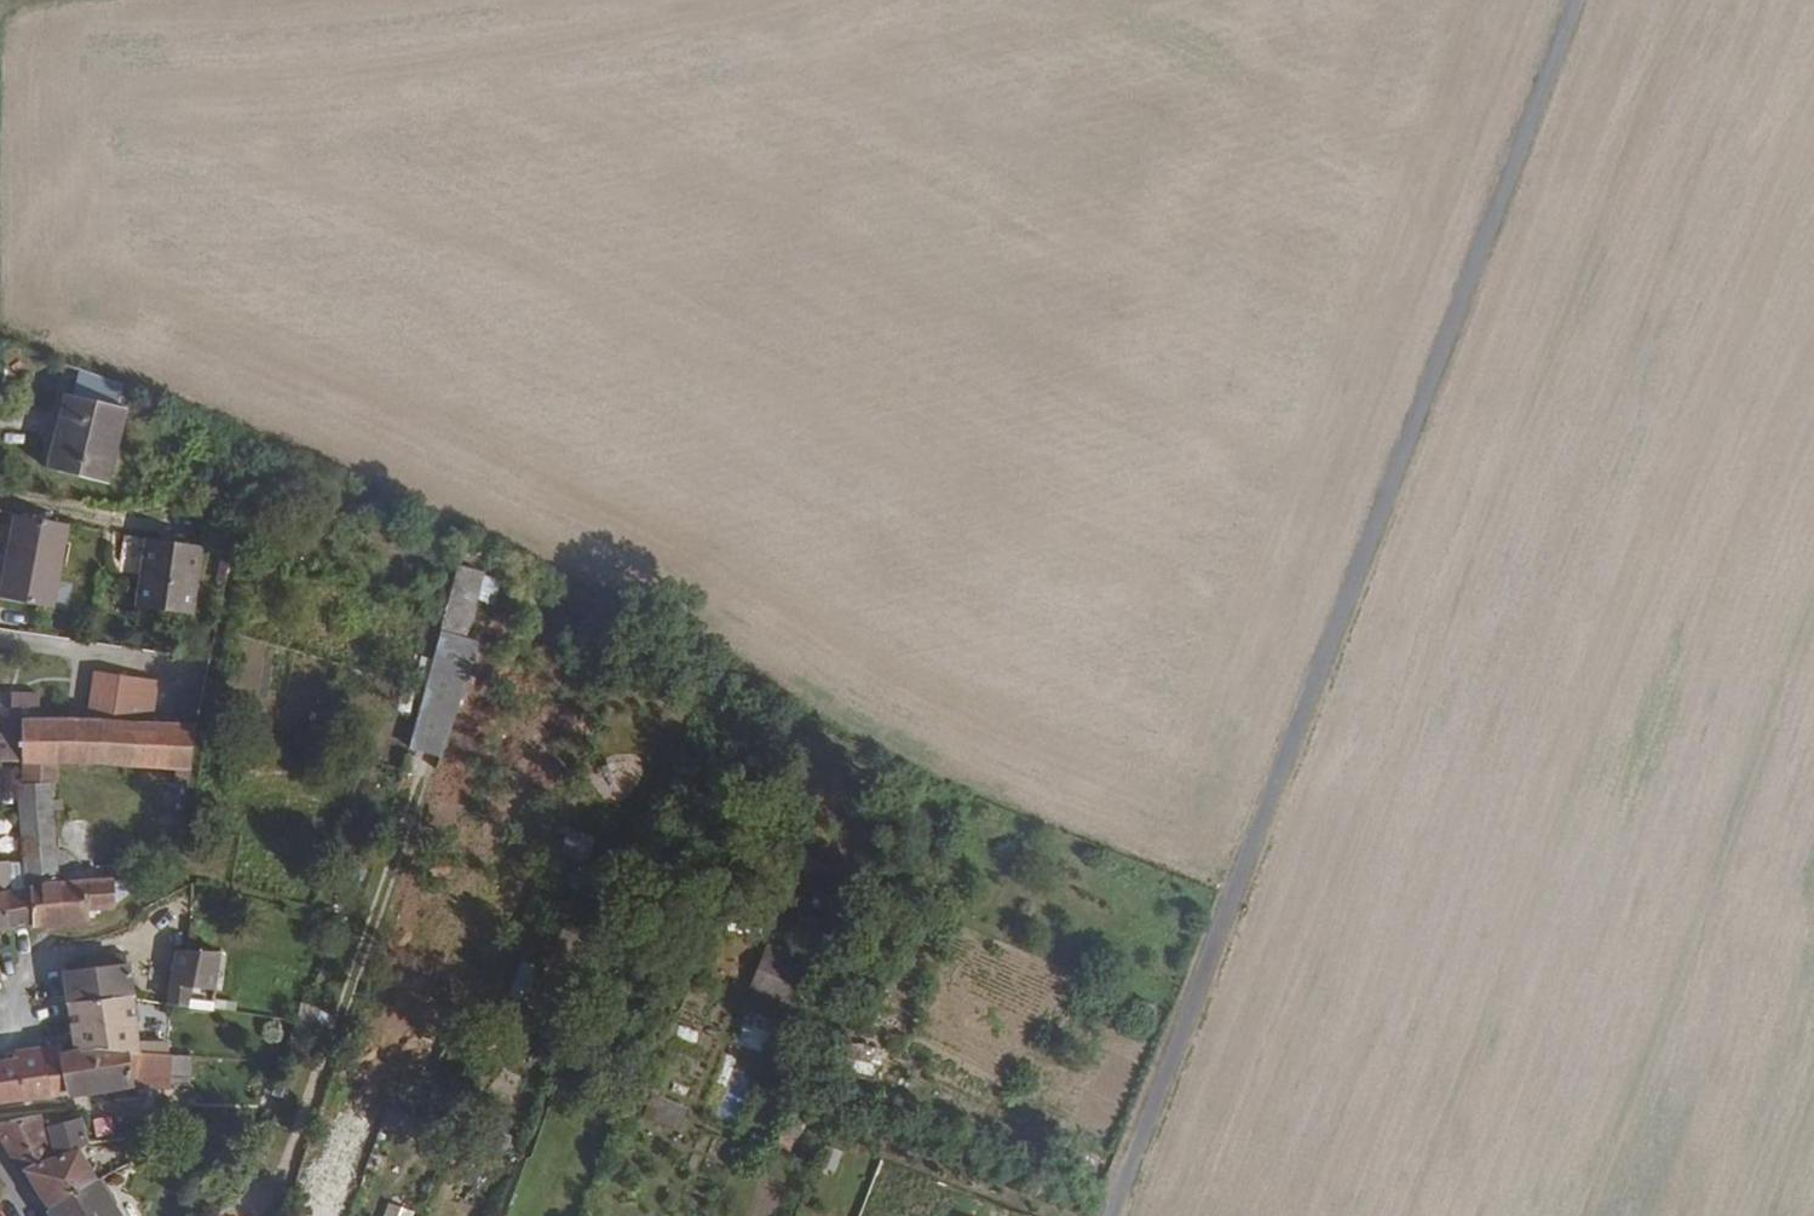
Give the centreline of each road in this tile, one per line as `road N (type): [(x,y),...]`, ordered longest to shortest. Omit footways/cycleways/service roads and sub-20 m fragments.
road 1 (unclassified): [(1569,0),(1378,522),(1109,1215)]

